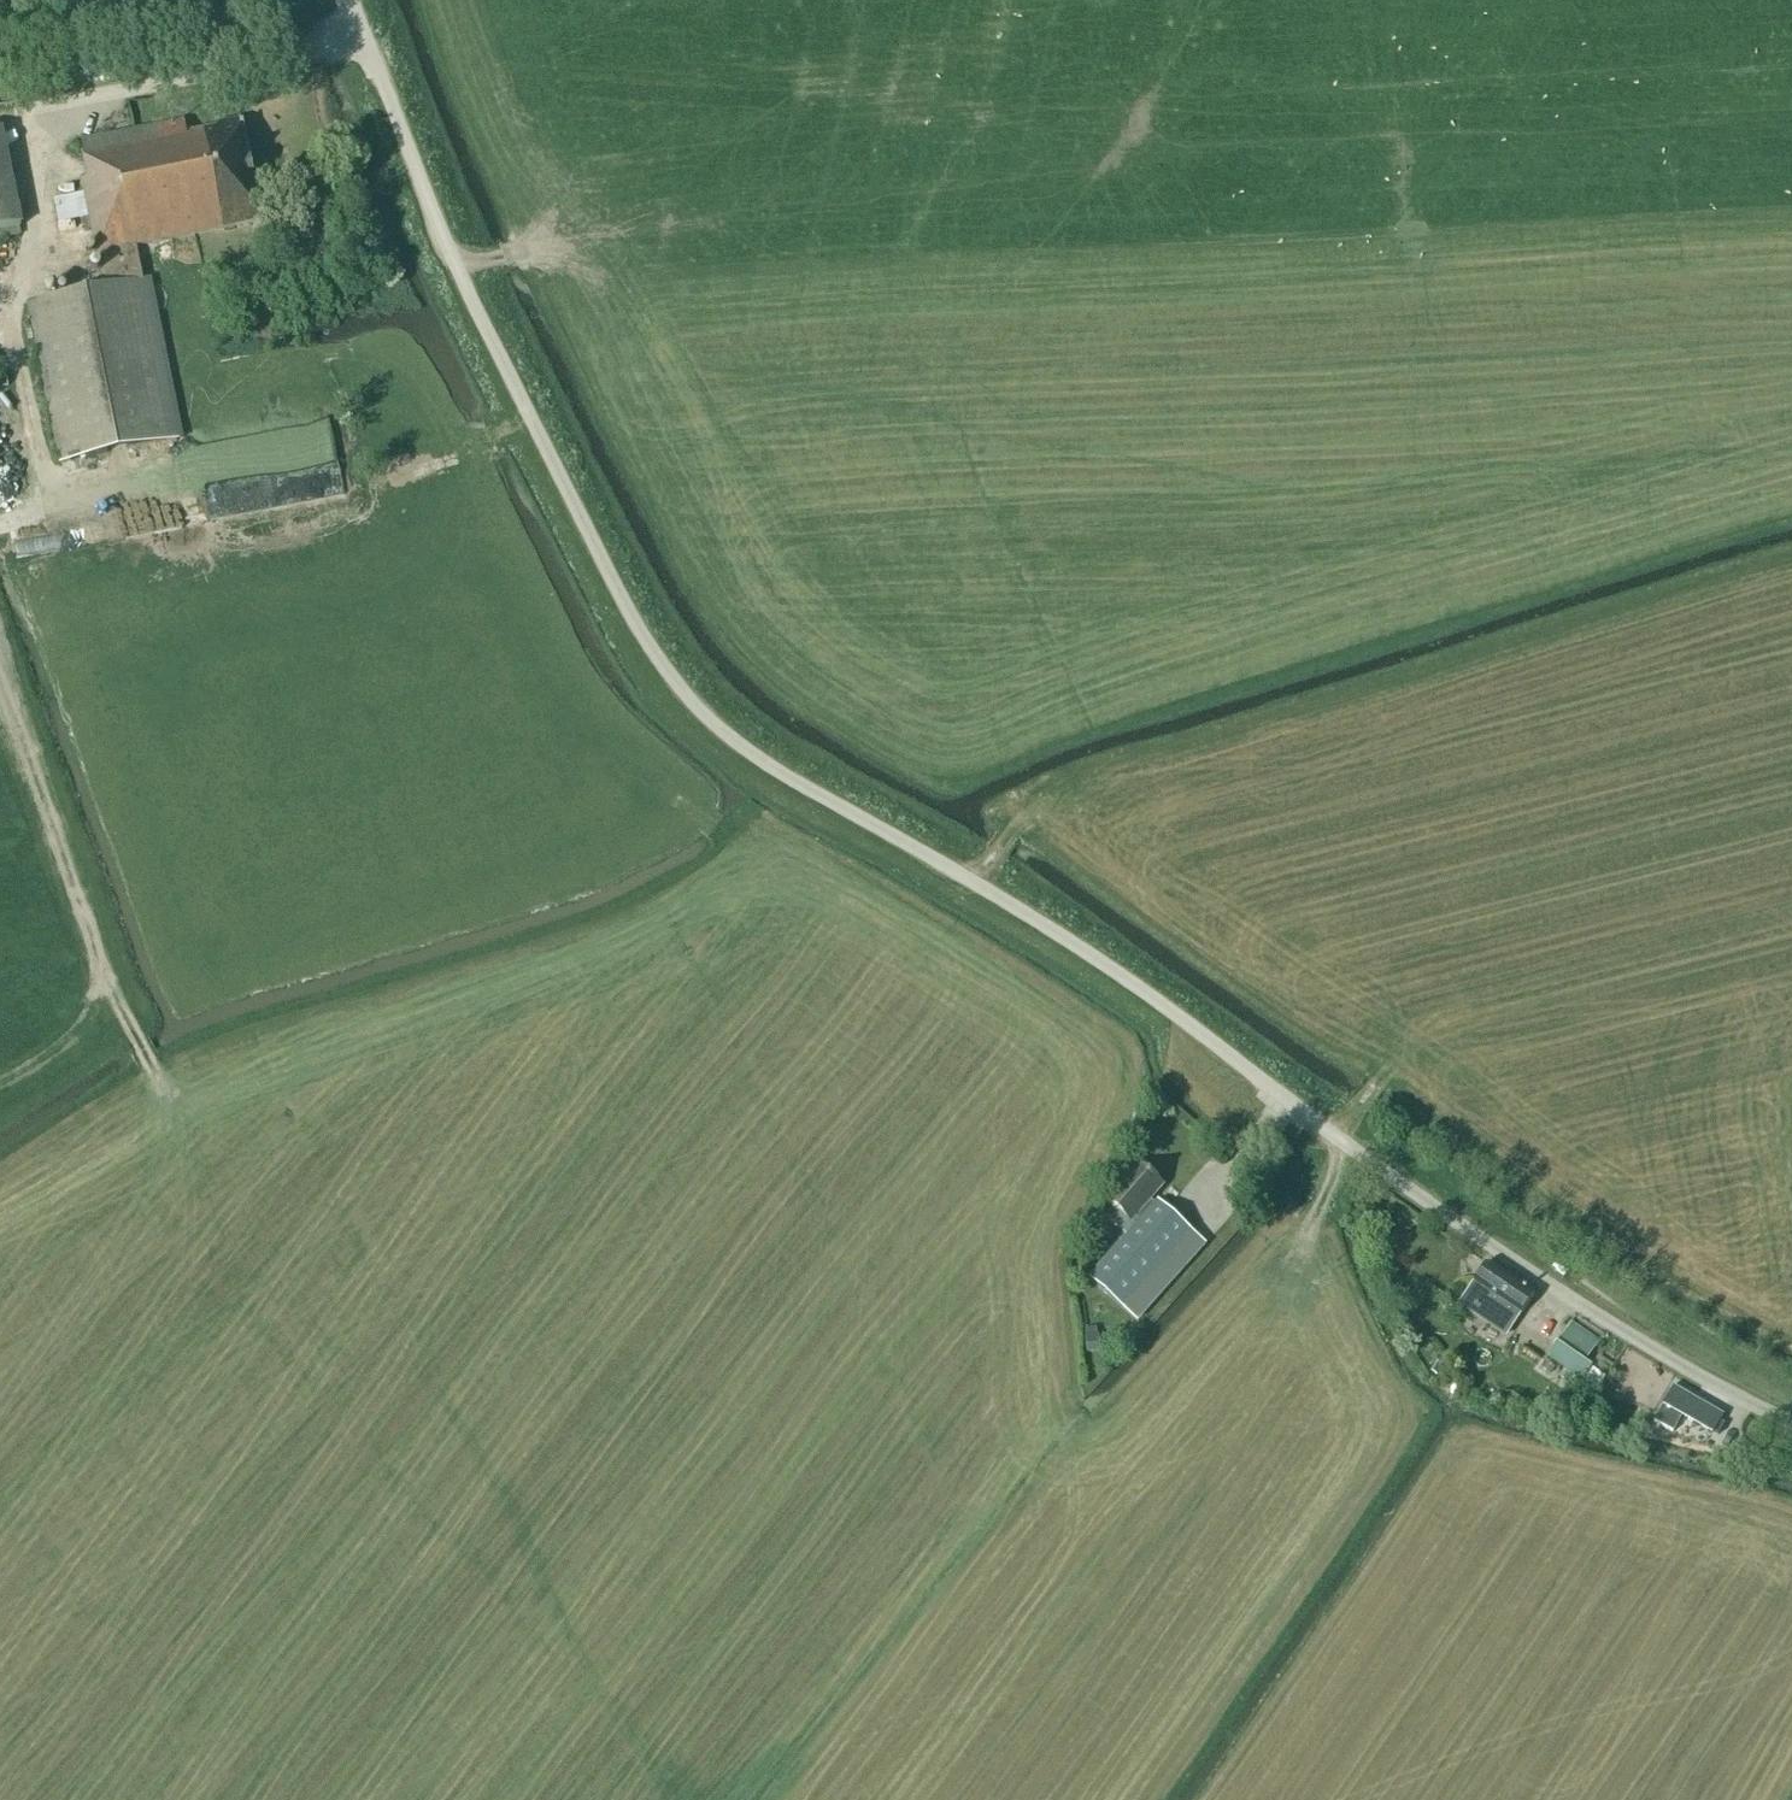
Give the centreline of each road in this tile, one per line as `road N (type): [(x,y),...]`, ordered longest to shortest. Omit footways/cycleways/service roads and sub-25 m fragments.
road 1 (unclassified): [(1791,1422),(1591,1312),(1352,1150),(1129,982),(972,881),(784,775),(705,716),(635,621),(456,266),(352,0)]

